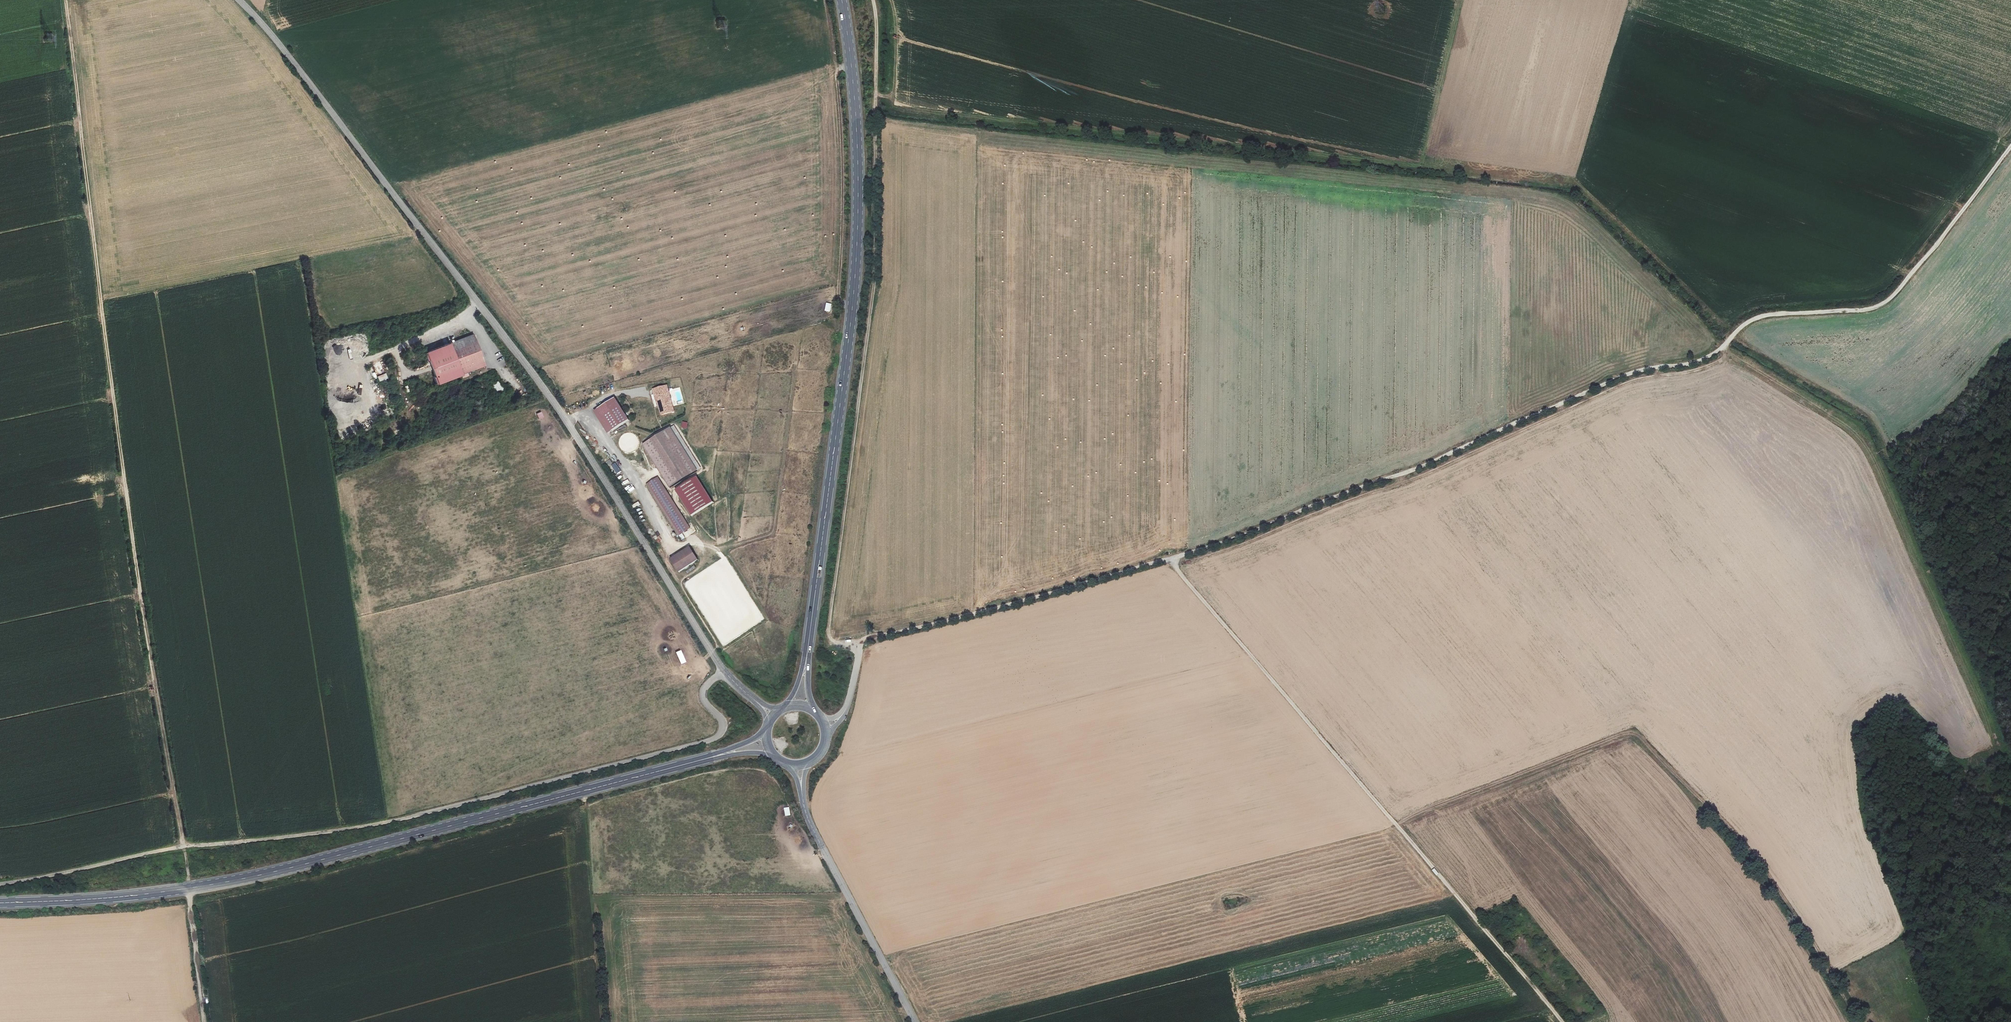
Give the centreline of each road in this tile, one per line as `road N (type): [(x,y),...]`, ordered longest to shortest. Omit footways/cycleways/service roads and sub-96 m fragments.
road 1 (track): [(860,643),(1225,542),(1405,473),(1622,376),(1704,358),(1766,315),(1880,304),(2010,146)]
road 2 (track): [(65,0),(117,439),(189,888)]
road 3 (unclassified): [(724,671),(552,399),(291,56),(239,0)]
road 4 (unclassified): [(724,671),(702,693),(722,723),(710,741),(390,822),(174,848),(0,884)]
road 5 (secondary): [(689,763),(231,881),(0,903)]
road 6 (secondary): [(807,654),(857,252),(842,0)]
road 7 (track): [(1391,821),(1626,734),(1694,790),(1766,872),(1857,1021)]
road 8 (track): [(1171,558),(1559,1021)]
road 9 (track): [(1724,346),(1863,436),(2010,768)]
road 10 (unclassified): [(916,1021),(802,796)]
road 11 (track): [(1459,0),(1416,171)]
road 12 (track): [(203,1021),(189,888)]

